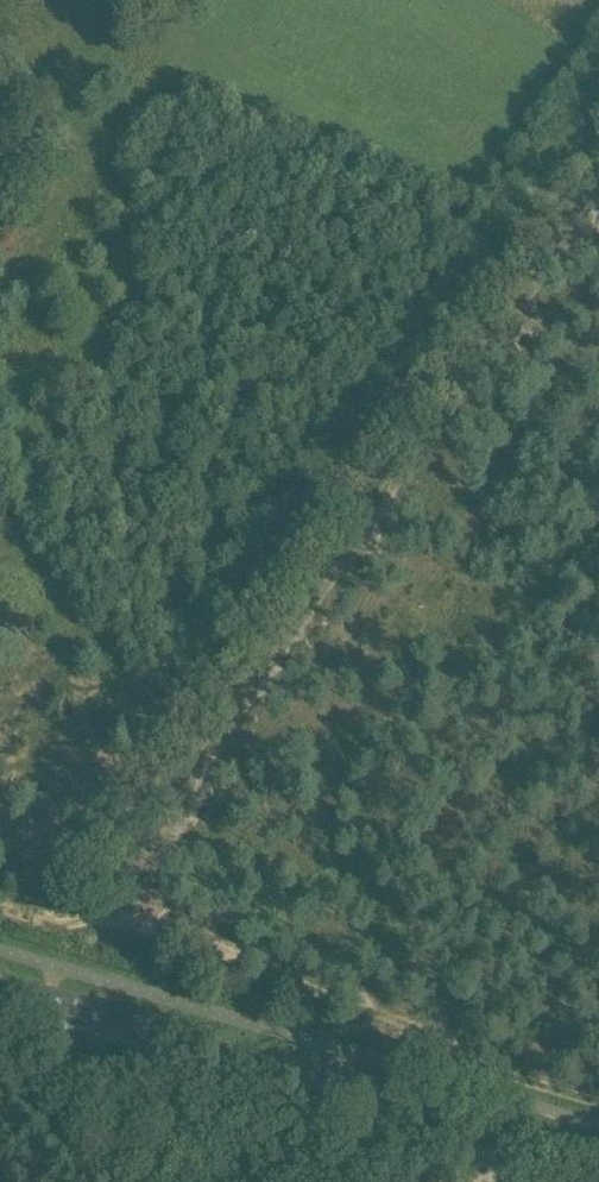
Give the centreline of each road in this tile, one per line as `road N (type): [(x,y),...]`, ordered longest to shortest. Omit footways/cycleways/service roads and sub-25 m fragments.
road 1 (track): [(75,912),(598,214)]
road 2 (track): [(598,1100),(403,1035),(91,915),(0,892)]
road 3 (primary): [(598,1166),(0,989)]
road 4 (track): [(152,1181),(42,1029),(46,1001)]

